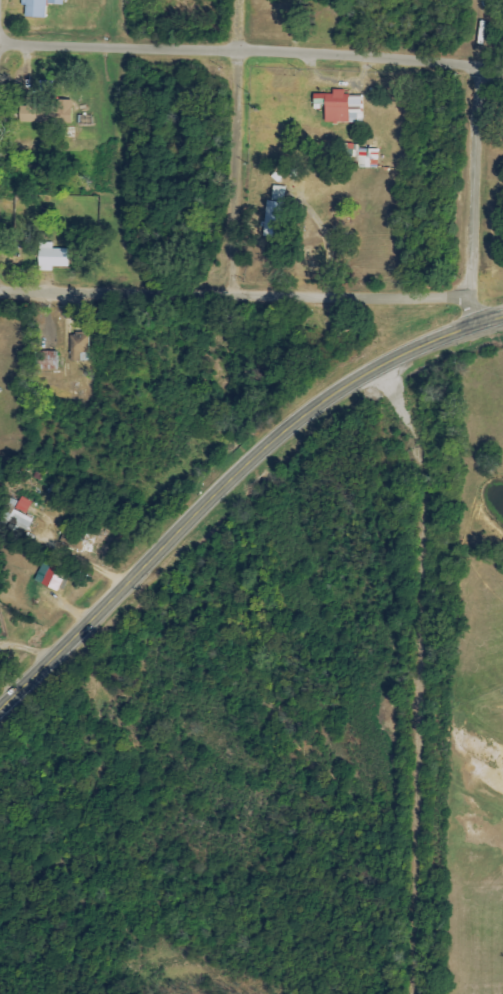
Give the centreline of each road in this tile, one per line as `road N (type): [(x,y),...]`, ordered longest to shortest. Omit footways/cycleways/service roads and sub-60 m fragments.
road 1 (secondary): [(474,327),(370,374),(262,457),(0,705)]
road 2 (residential): [(502,67),(0,41)]
road 3 (residential): [(476,297),(0,290)]
road 4 (residential): [(482,0),(474,327)]
road 5 (residential): [(238,289),(242,0)]

